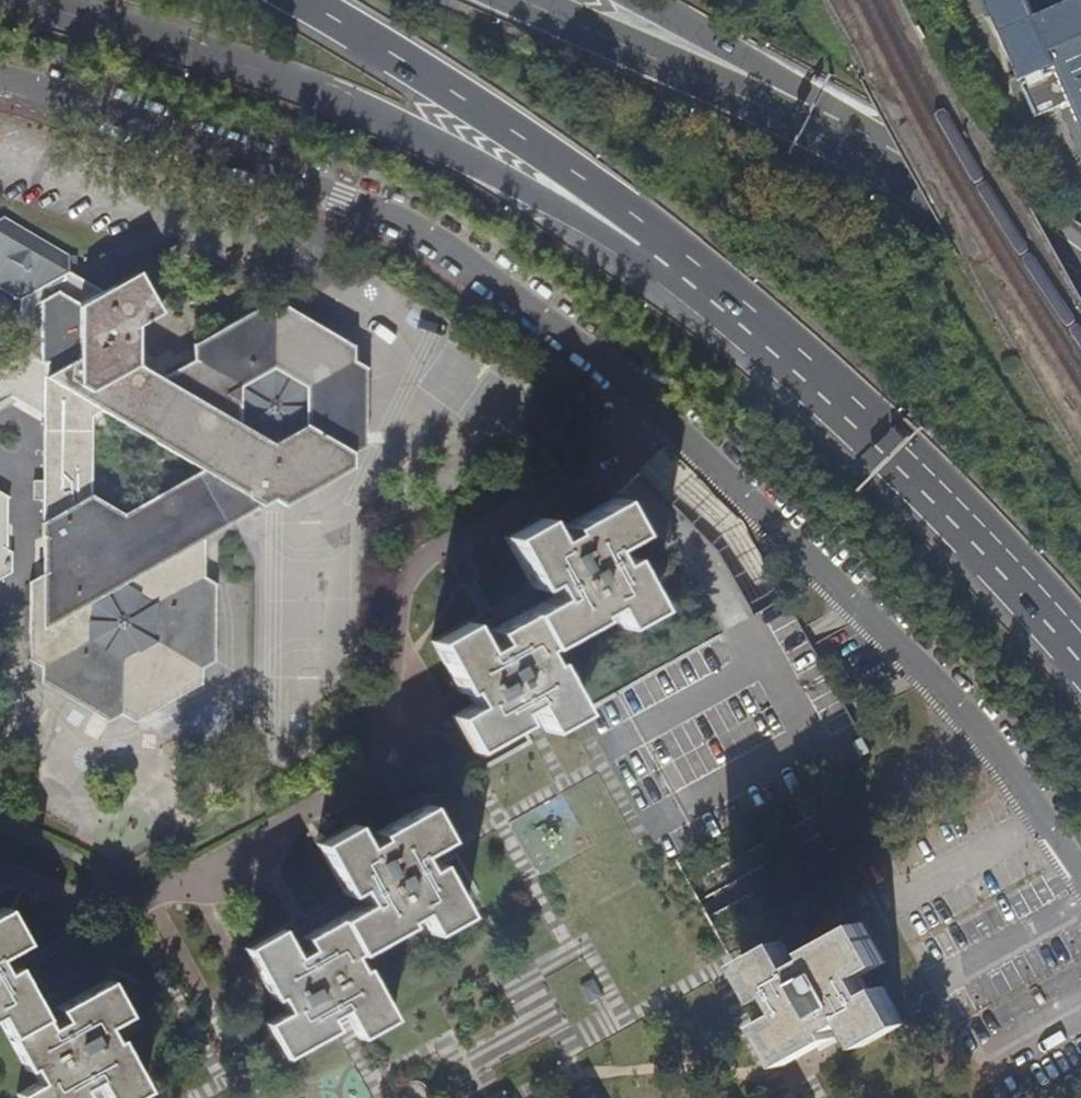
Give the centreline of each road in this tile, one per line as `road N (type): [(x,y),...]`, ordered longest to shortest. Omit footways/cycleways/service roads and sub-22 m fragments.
road 1 (residential): [(1080,877),(982,733),(645,399),(541,315),(426,232),(0,79)]
road 2 (trunk): [(5,0),(238,65),(440,145),(658,252)]
road 3 (trunk): [(658,252),(812,377),(1080,663)]
road 4 (trunk): [(301,0),(658,252)]
road 5 (trunk): [(870,156),(512,0)]
road 6 (trunk): [(870,156),(772,75),(641,0)]
road 7 (trunk): [(1080,294),(989,226),(870,156)]

